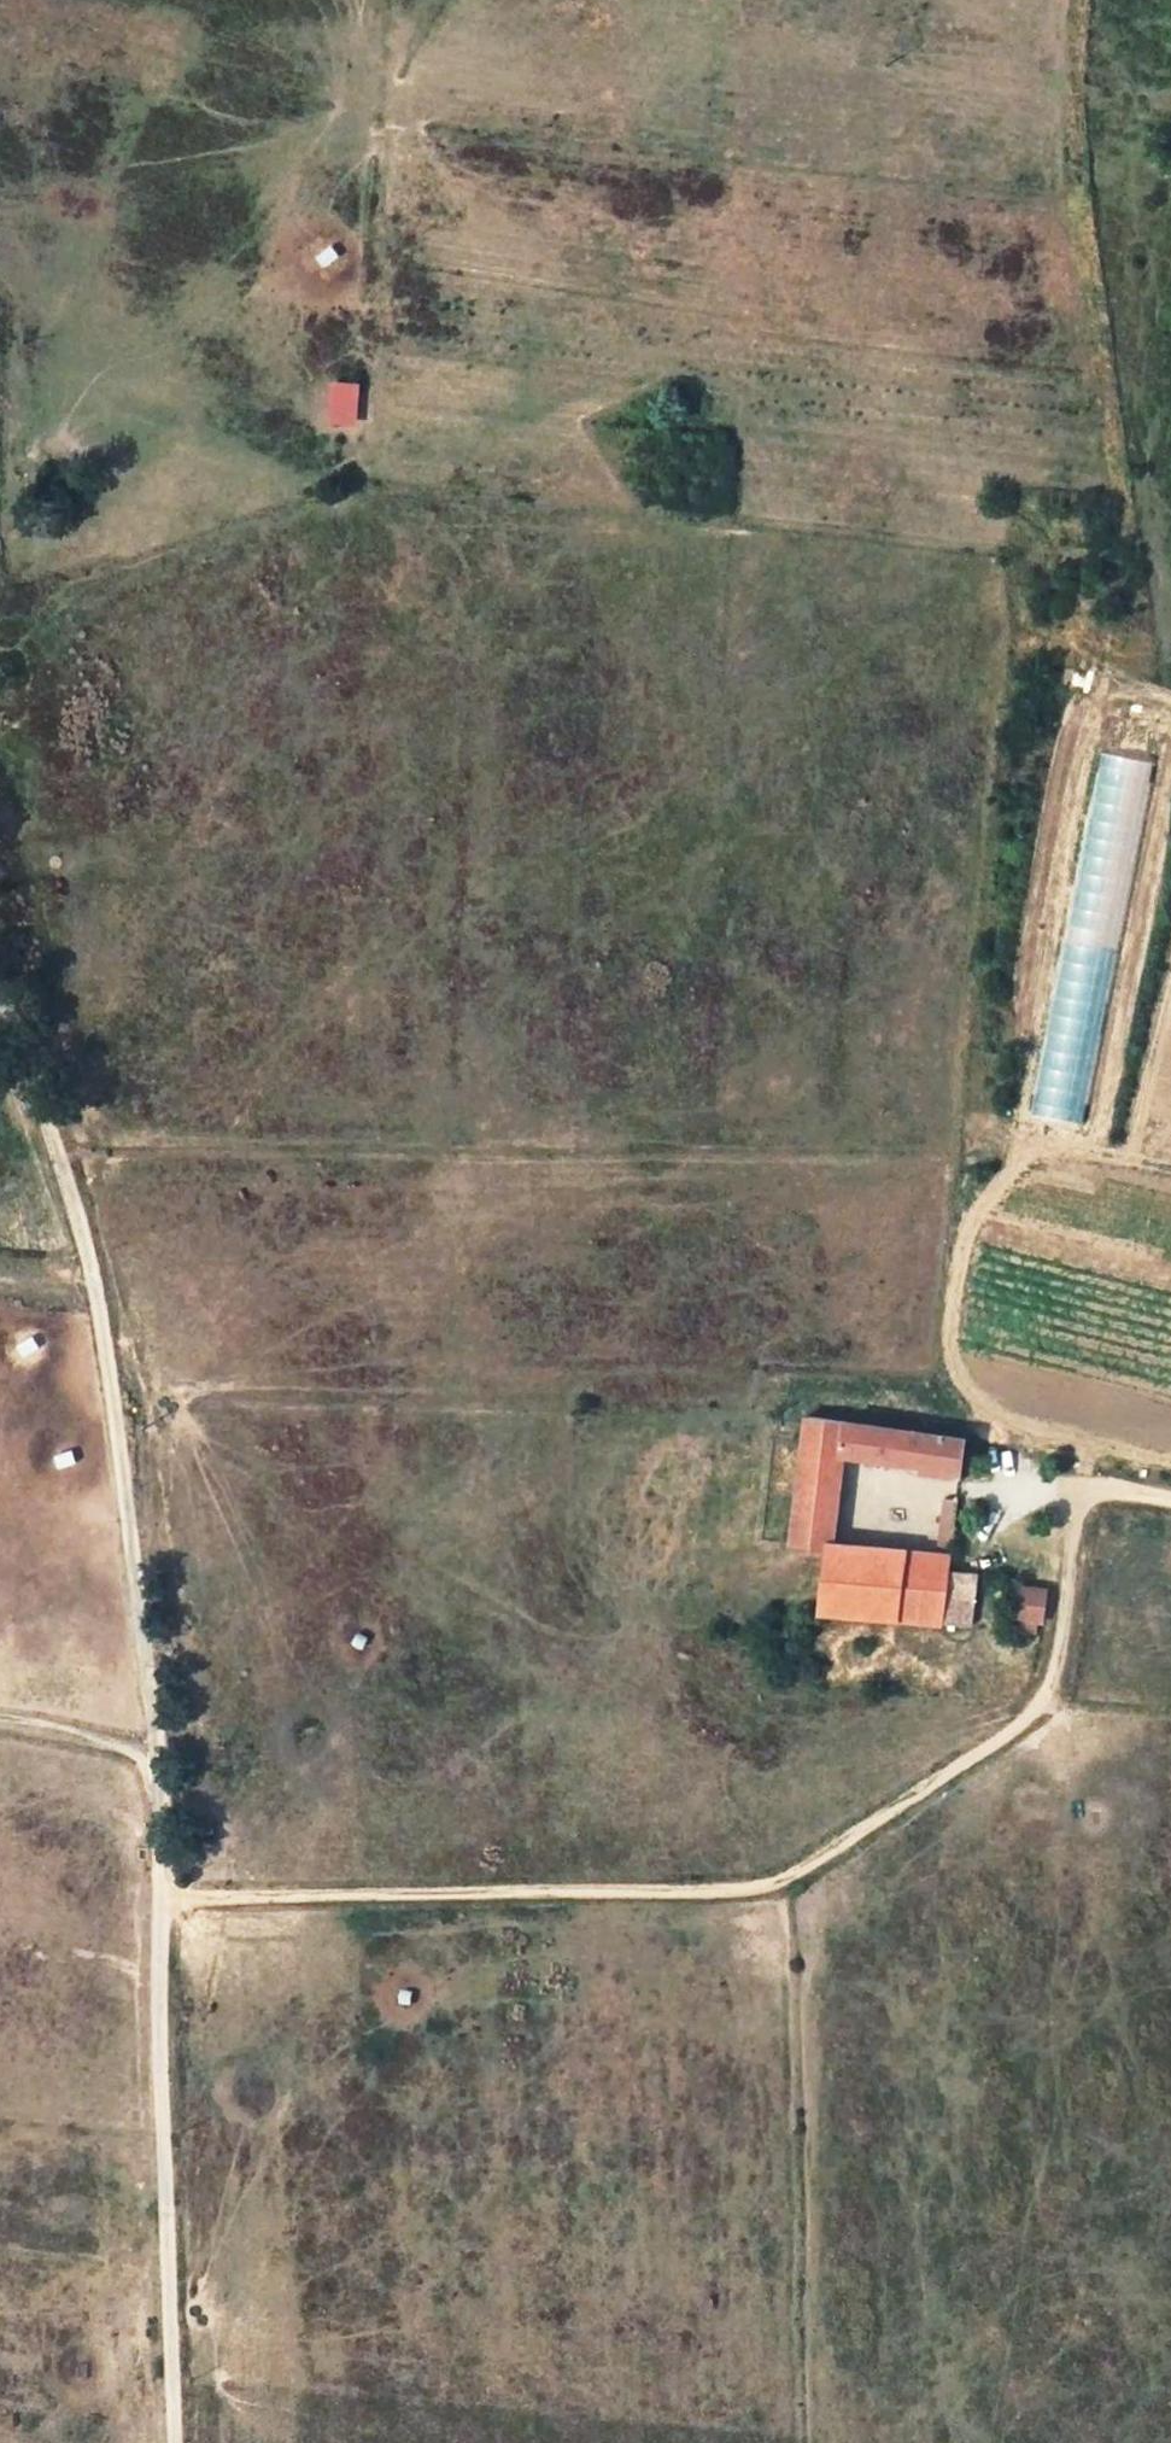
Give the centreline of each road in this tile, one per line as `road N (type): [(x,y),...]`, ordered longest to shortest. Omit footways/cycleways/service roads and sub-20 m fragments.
road 1 (residential): [(173,2442),(160,1744),(90,1230),(0,996)]
road 2 (track): [(1170,1501),(1105,1490),(1078,1506),(1055,1664),(1041,1705),(774,1891),(162,1899)]

